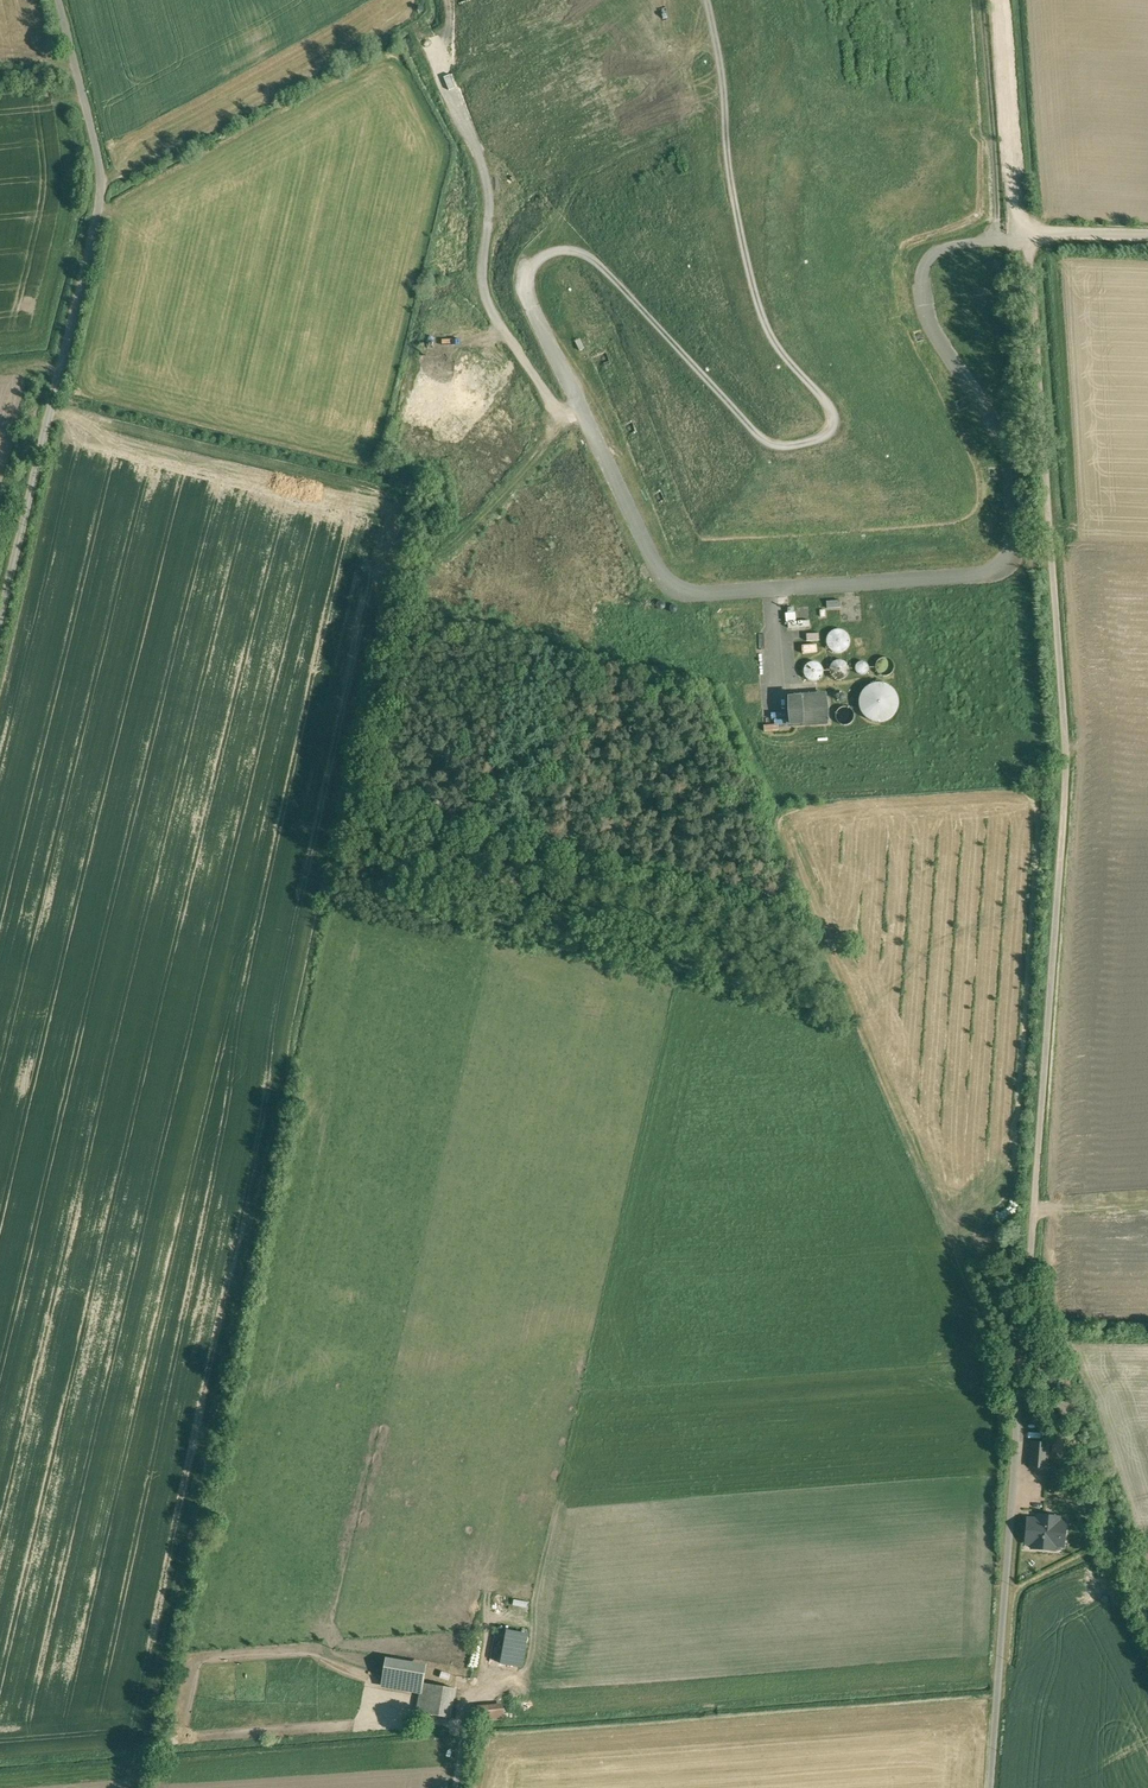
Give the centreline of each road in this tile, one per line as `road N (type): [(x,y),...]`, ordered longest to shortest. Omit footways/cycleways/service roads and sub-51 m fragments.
road 1 (track): [(705,0),(761,321),(785,366),(833,419),(830,436),(766,448),(602,265),(566,251),(538,263)]
road 2 (unclassified): [(59,0),(93,133),(100,203),(0,621)]
road 3 (track): [(583,410),(566,413),(545,390),(482,292),(485,167),(418,26)]
road 4 (unclassified): [(989,1787),(1019,1408)]

